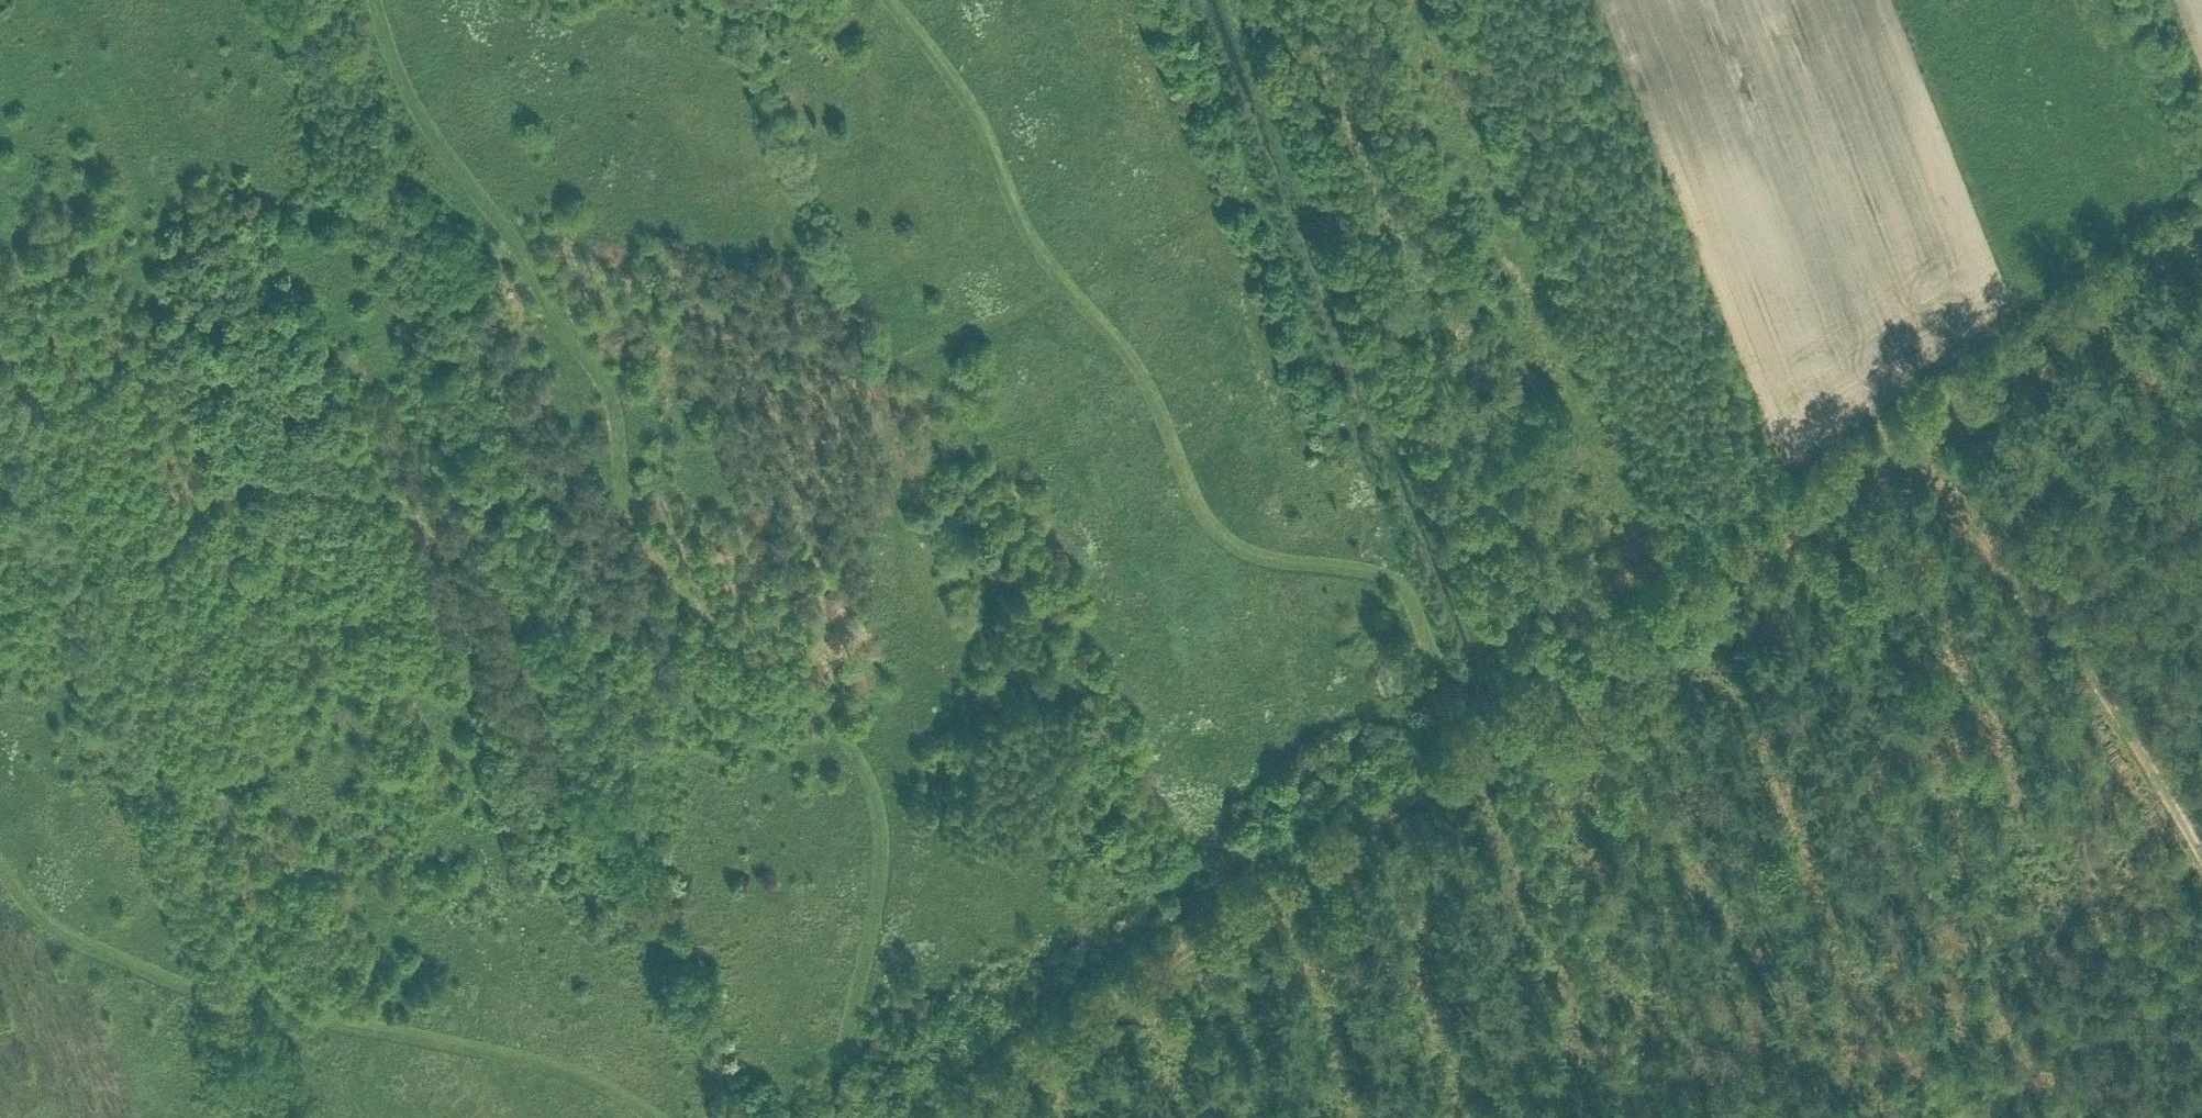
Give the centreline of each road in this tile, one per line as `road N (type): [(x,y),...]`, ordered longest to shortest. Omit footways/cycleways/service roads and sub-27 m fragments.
road 1 (track): [(1808,514),(953,1117)]
road 2 (track): [(2201,865),(1906,444)]
road 3 (track): [(2201,242),(1808,514)]

